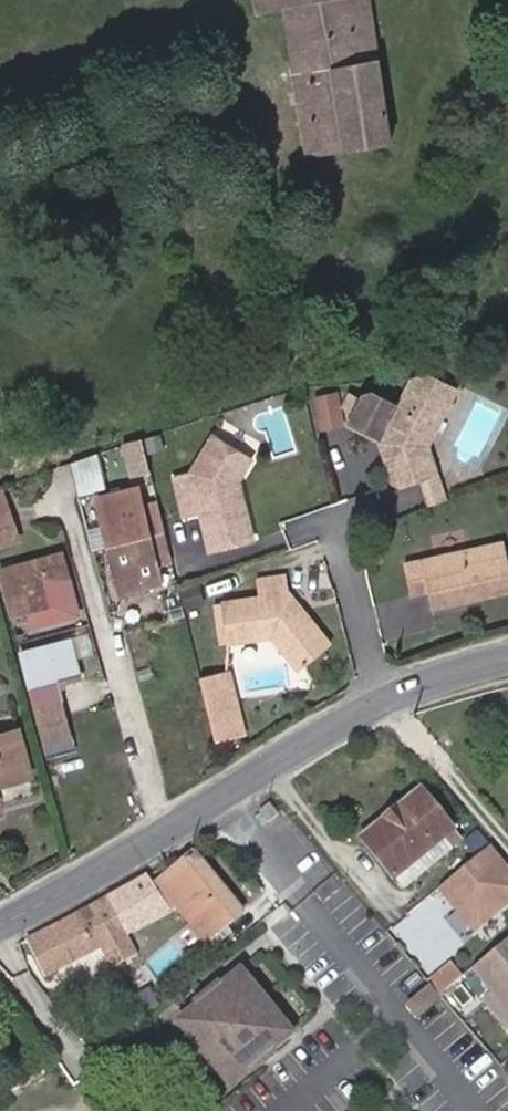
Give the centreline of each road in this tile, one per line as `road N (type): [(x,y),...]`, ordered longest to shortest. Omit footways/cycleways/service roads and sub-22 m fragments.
road 1 (tertiary): [(0,926),(381,701)]
road 2 (residential): [(381,701),(332,523)]
road 3 (tertiary): [(381,701),(507,659)]

